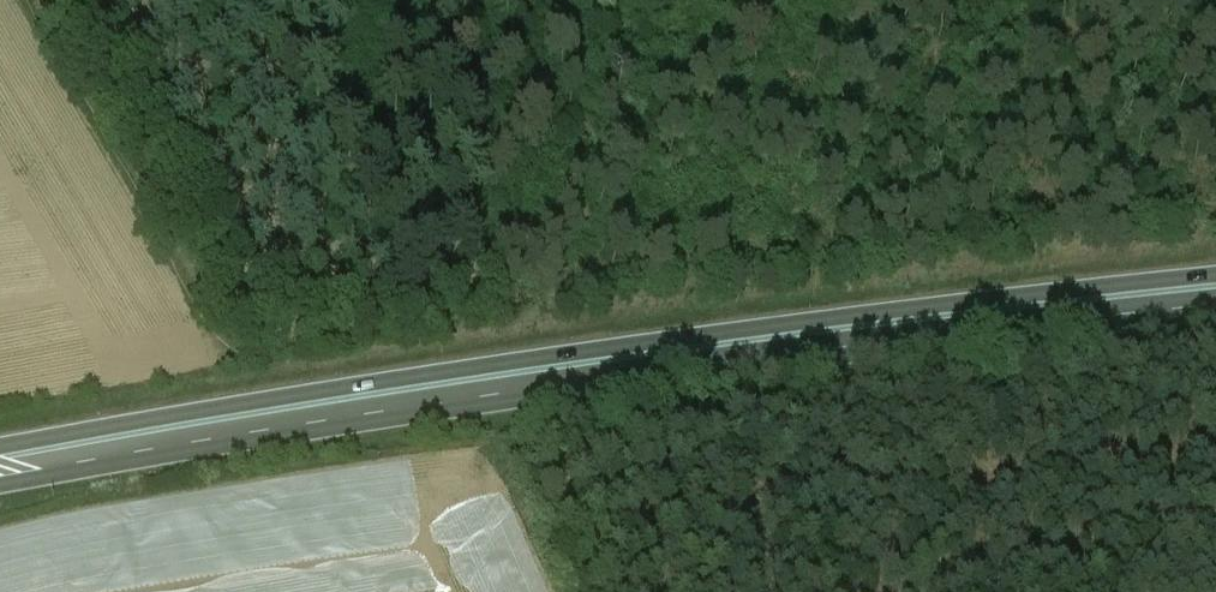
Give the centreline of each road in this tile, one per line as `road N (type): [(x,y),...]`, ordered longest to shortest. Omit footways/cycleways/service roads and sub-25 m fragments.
road 1 (trunk): [(0,488),(622,374),(1215,308)]
road 2 (trunk): [(1215,278),(624,345),(0,455)]

